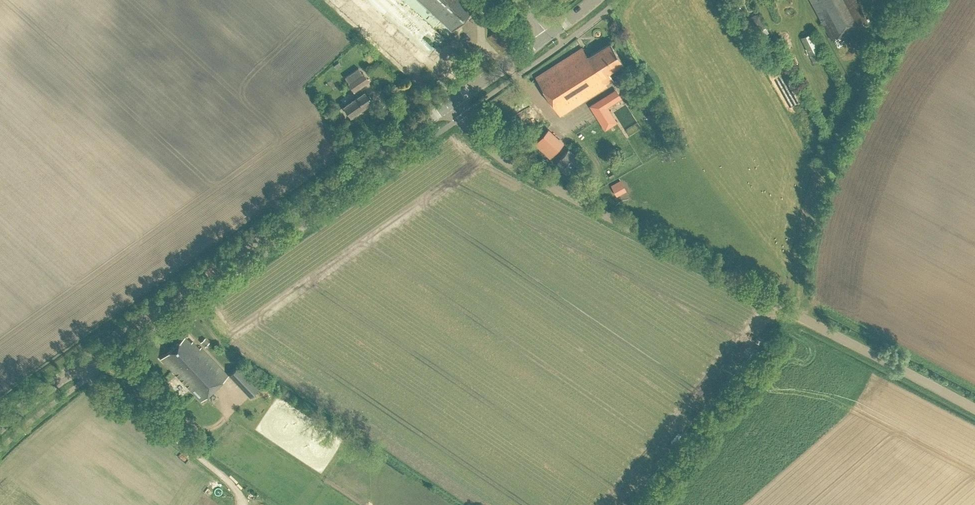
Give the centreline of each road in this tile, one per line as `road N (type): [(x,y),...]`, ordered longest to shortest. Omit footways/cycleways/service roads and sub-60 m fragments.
road 1 (unclassified): [(974,407),(508,162),(450,102)]
road 2 (secondary): [(0,426),(450,102)]
road 3 (secondary): [(450,102),(550,33)]

